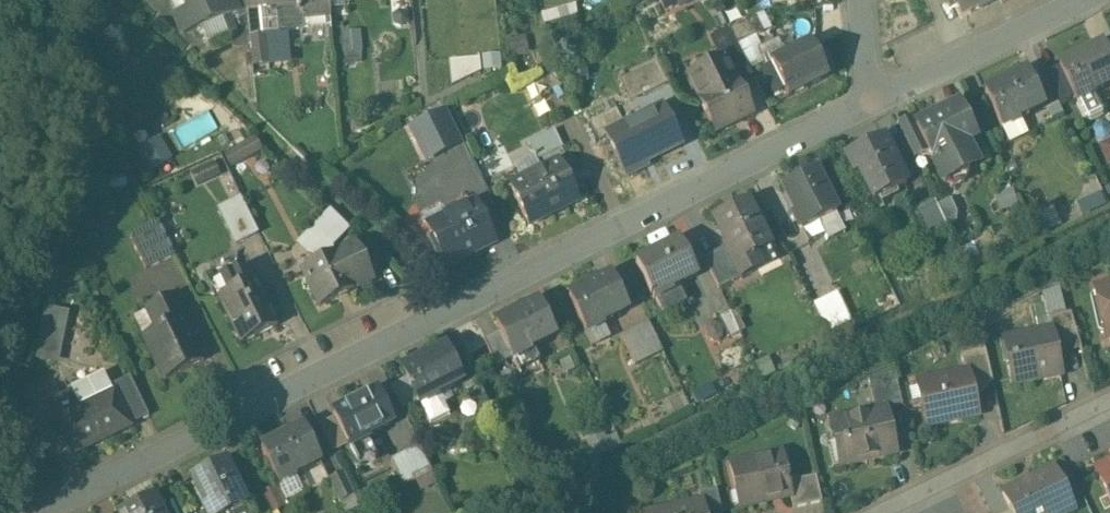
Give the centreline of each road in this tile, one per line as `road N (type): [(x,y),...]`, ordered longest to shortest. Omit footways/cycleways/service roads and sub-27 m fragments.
road 1 (residential): [(877,101),(37,512)]
road 2 (residential): [(1109,402),(879,512)]
road 3 (residential): [(1081,0),(877,101)]

